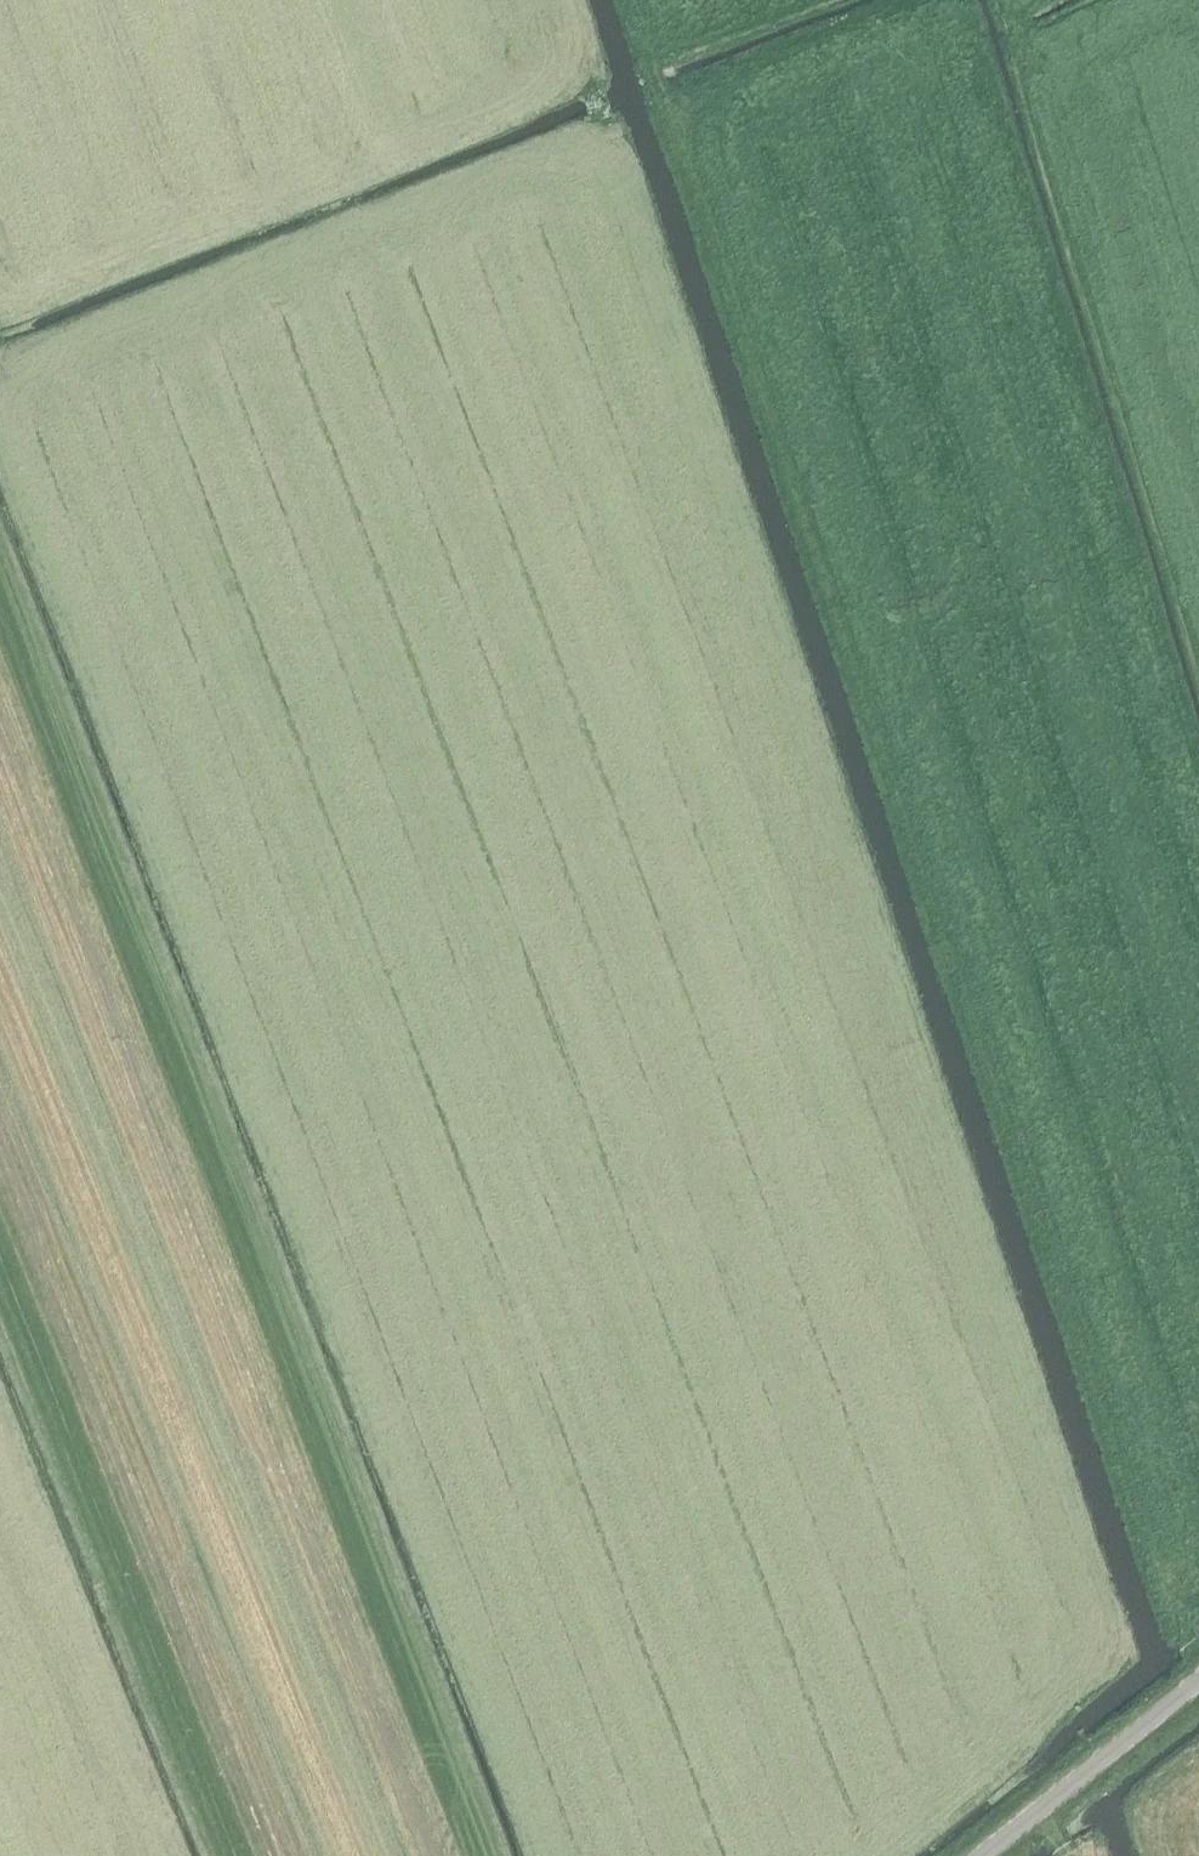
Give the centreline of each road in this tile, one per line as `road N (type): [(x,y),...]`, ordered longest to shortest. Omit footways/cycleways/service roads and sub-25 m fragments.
road 1 (unclassified): [(987,1855),(1198,1684)]

